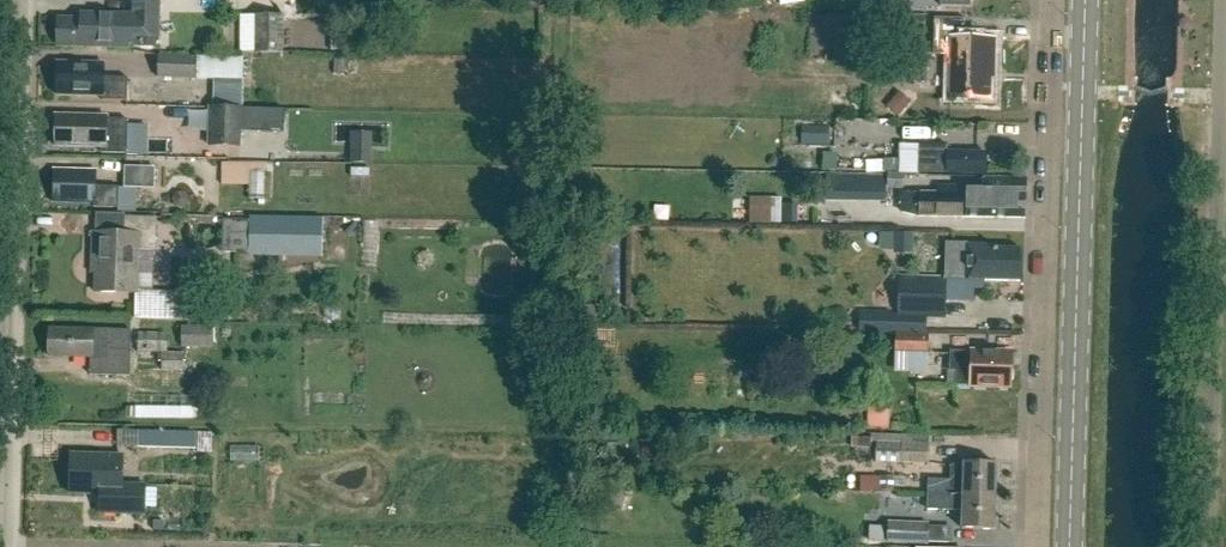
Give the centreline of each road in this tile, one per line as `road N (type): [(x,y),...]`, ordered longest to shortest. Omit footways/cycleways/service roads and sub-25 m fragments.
road 1 (secondary): [(1069,546),(1085,0)]
road 2 (residential): [(1038,546),(1053,0)]
road 3 (unclassified): [(1208,546),(1223,0)]
road 4 (residential): [(8,546),(19,0)]

